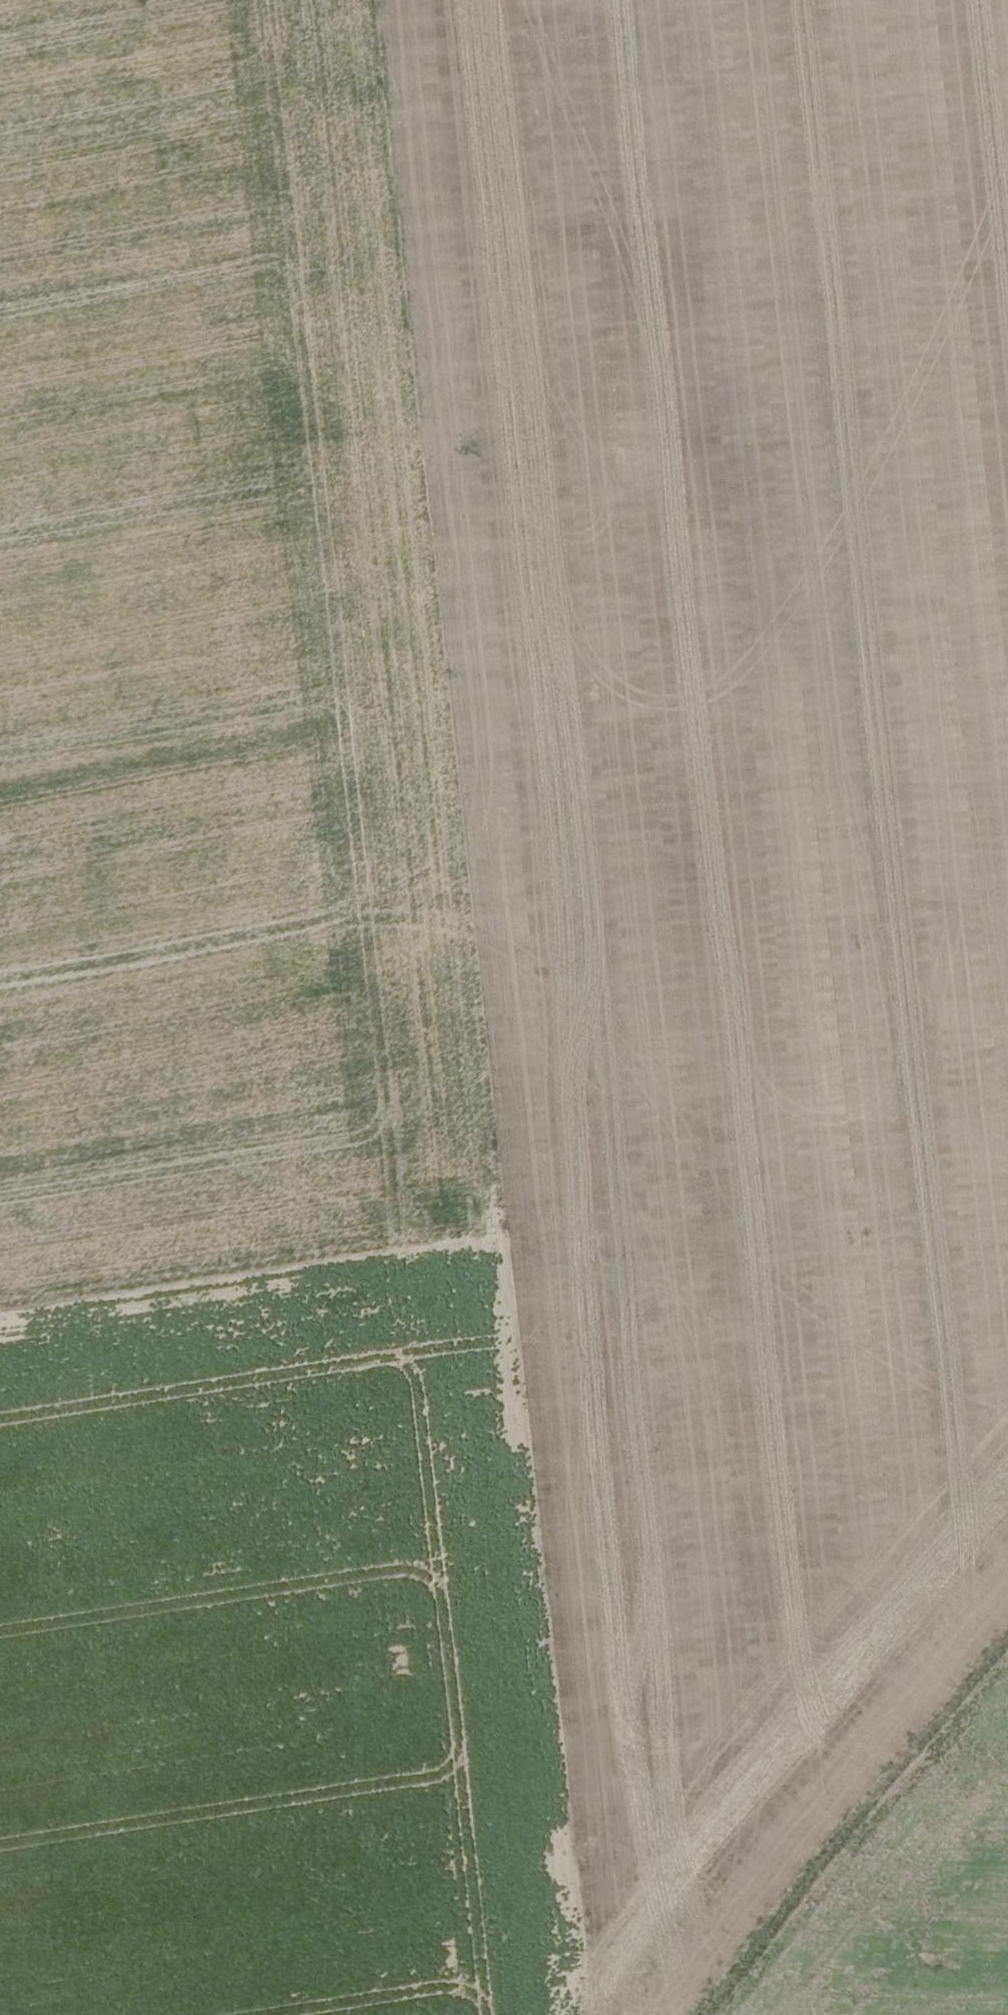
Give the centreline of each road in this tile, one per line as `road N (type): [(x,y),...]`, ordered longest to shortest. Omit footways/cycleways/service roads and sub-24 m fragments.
road 1 (track): [(707,2014),(1007,1660)]

